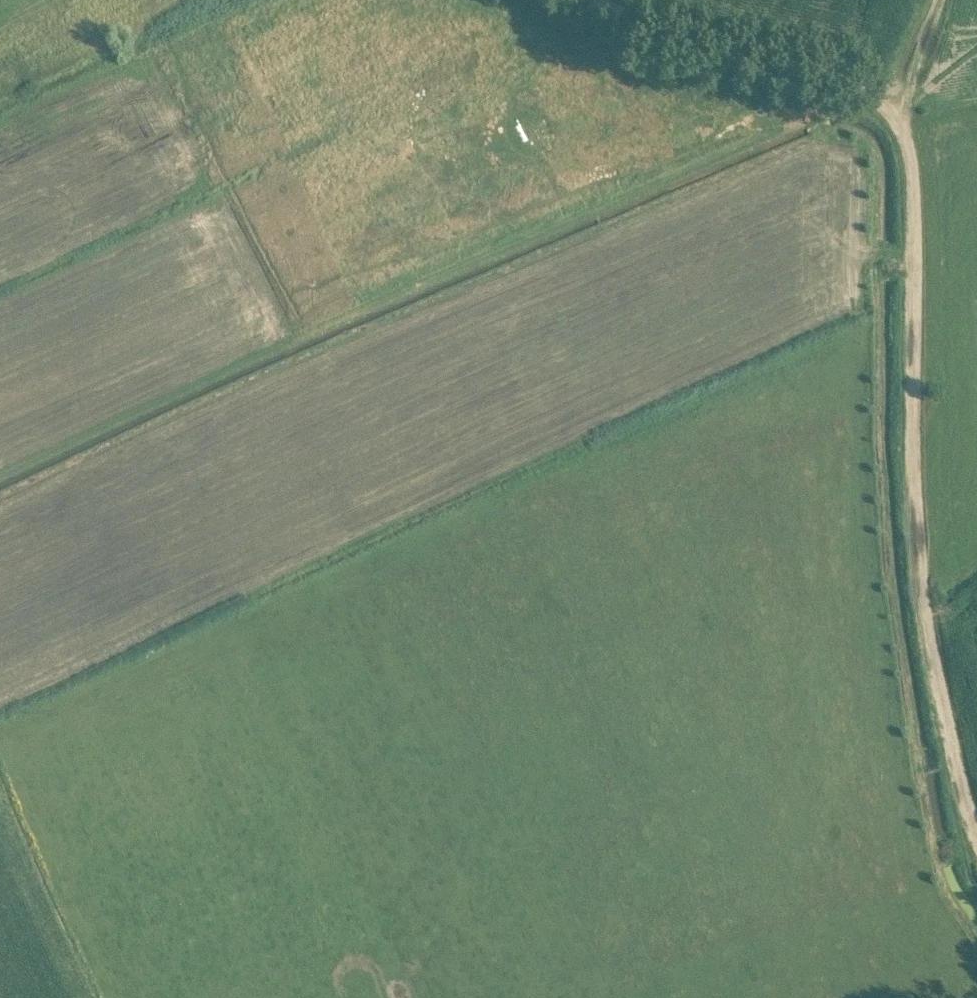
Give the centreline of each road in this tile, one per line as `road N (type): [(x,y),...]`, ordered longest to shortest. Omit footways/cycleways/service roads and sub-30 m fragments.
road 1 (track): [(976,828),(931,657),(912,451),(901,127)]
road 2 (track): [(901,127),(884,104),(635,27),(594,0)]
road 3 (track): [(901,127),(931,0)]

